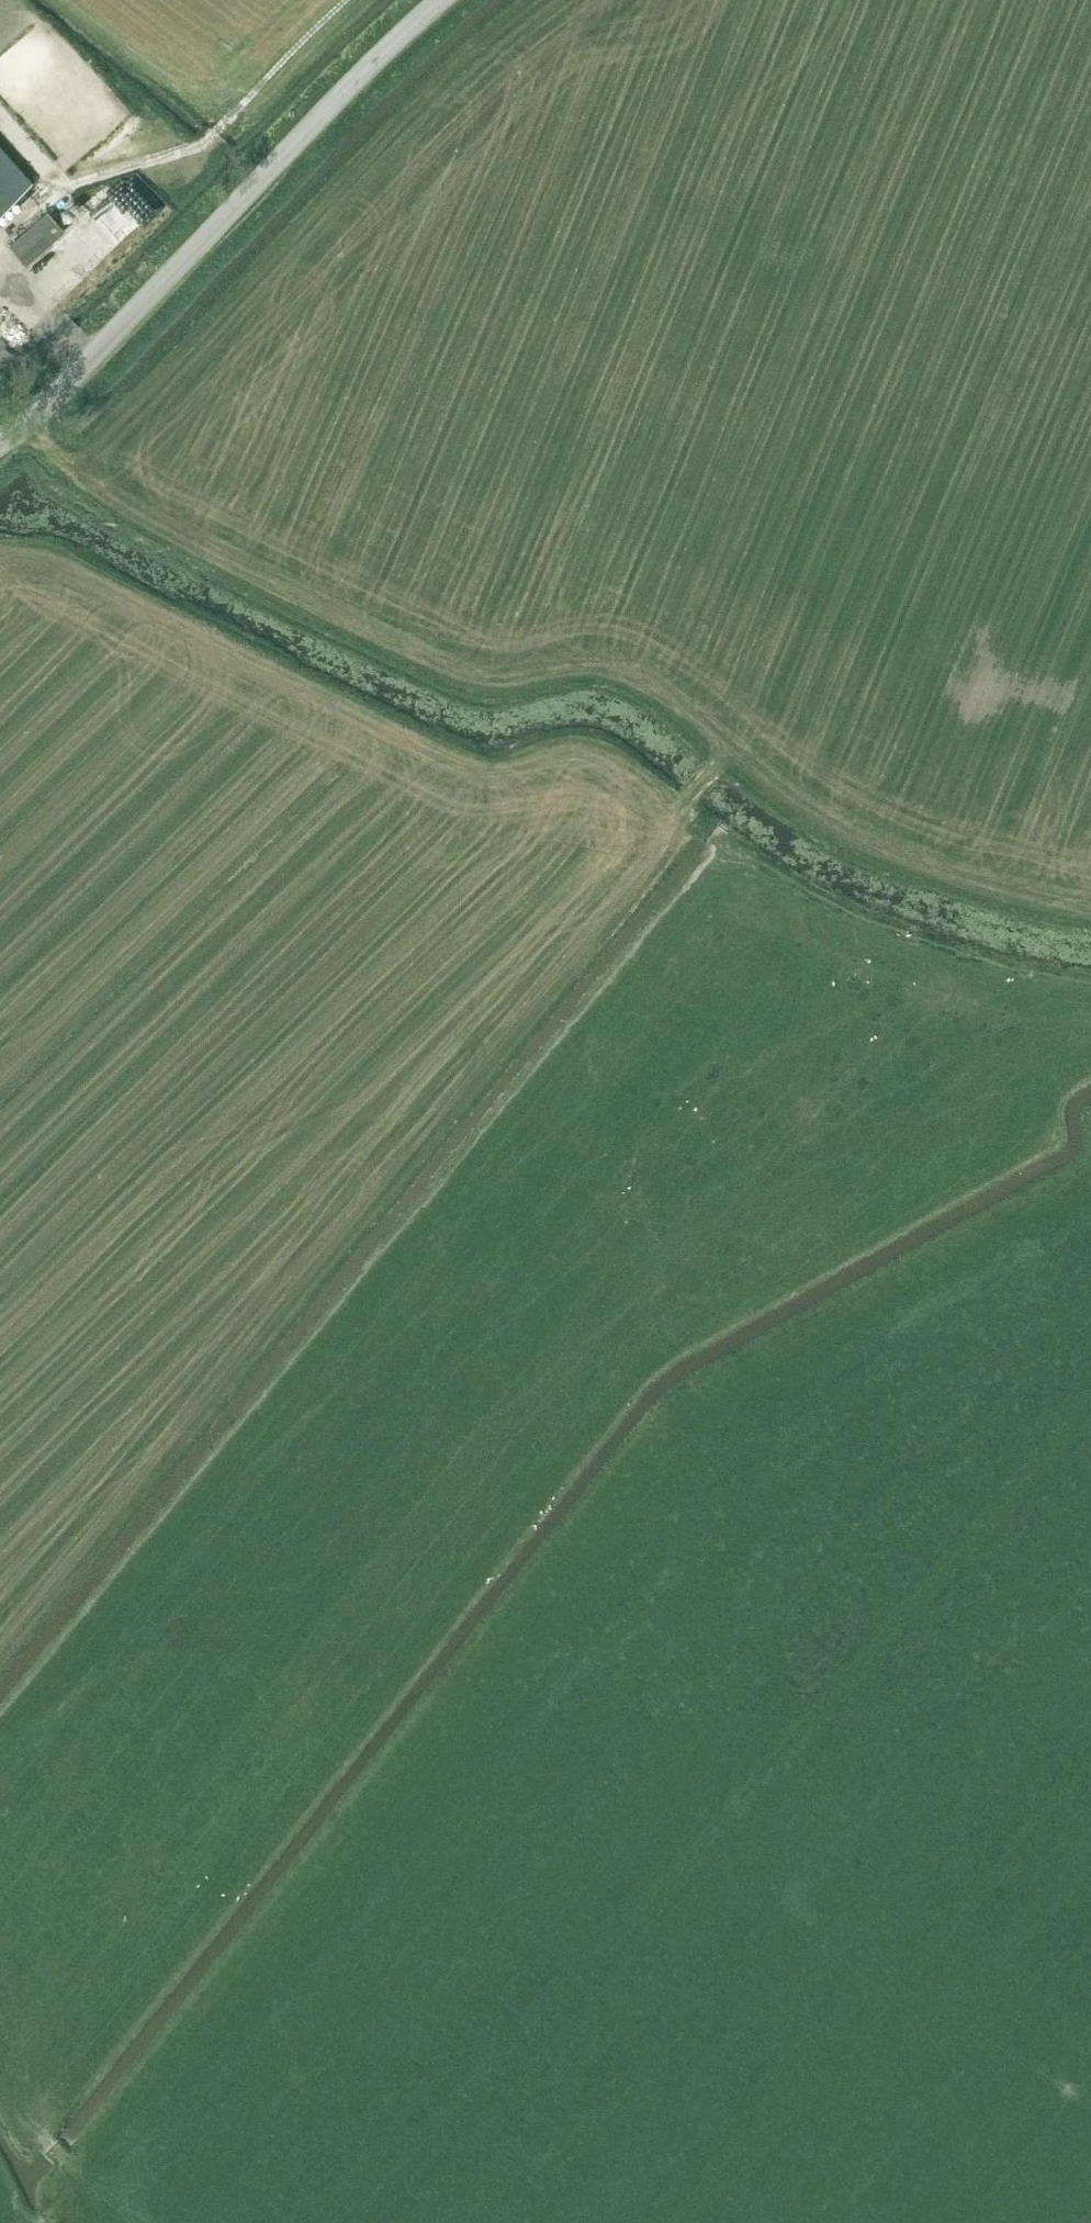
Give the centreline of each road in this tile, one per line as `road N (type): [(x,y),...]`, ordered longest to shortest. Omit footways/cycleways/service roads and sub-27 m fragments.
road 1 (tertiary): [(0,442),(442,0)]

